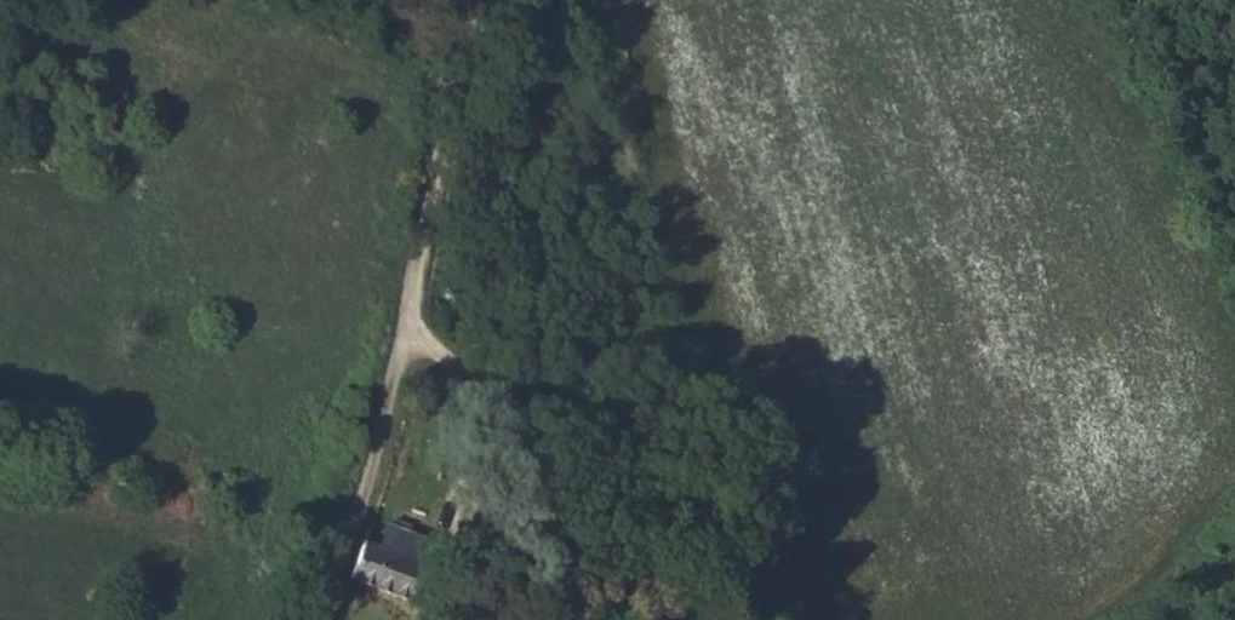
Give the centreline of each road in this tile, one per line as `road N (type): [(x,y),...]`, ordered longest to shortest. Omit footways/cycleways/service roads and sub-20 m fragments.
road 1 (track): [(472,0),(382,417),(320,619)]

